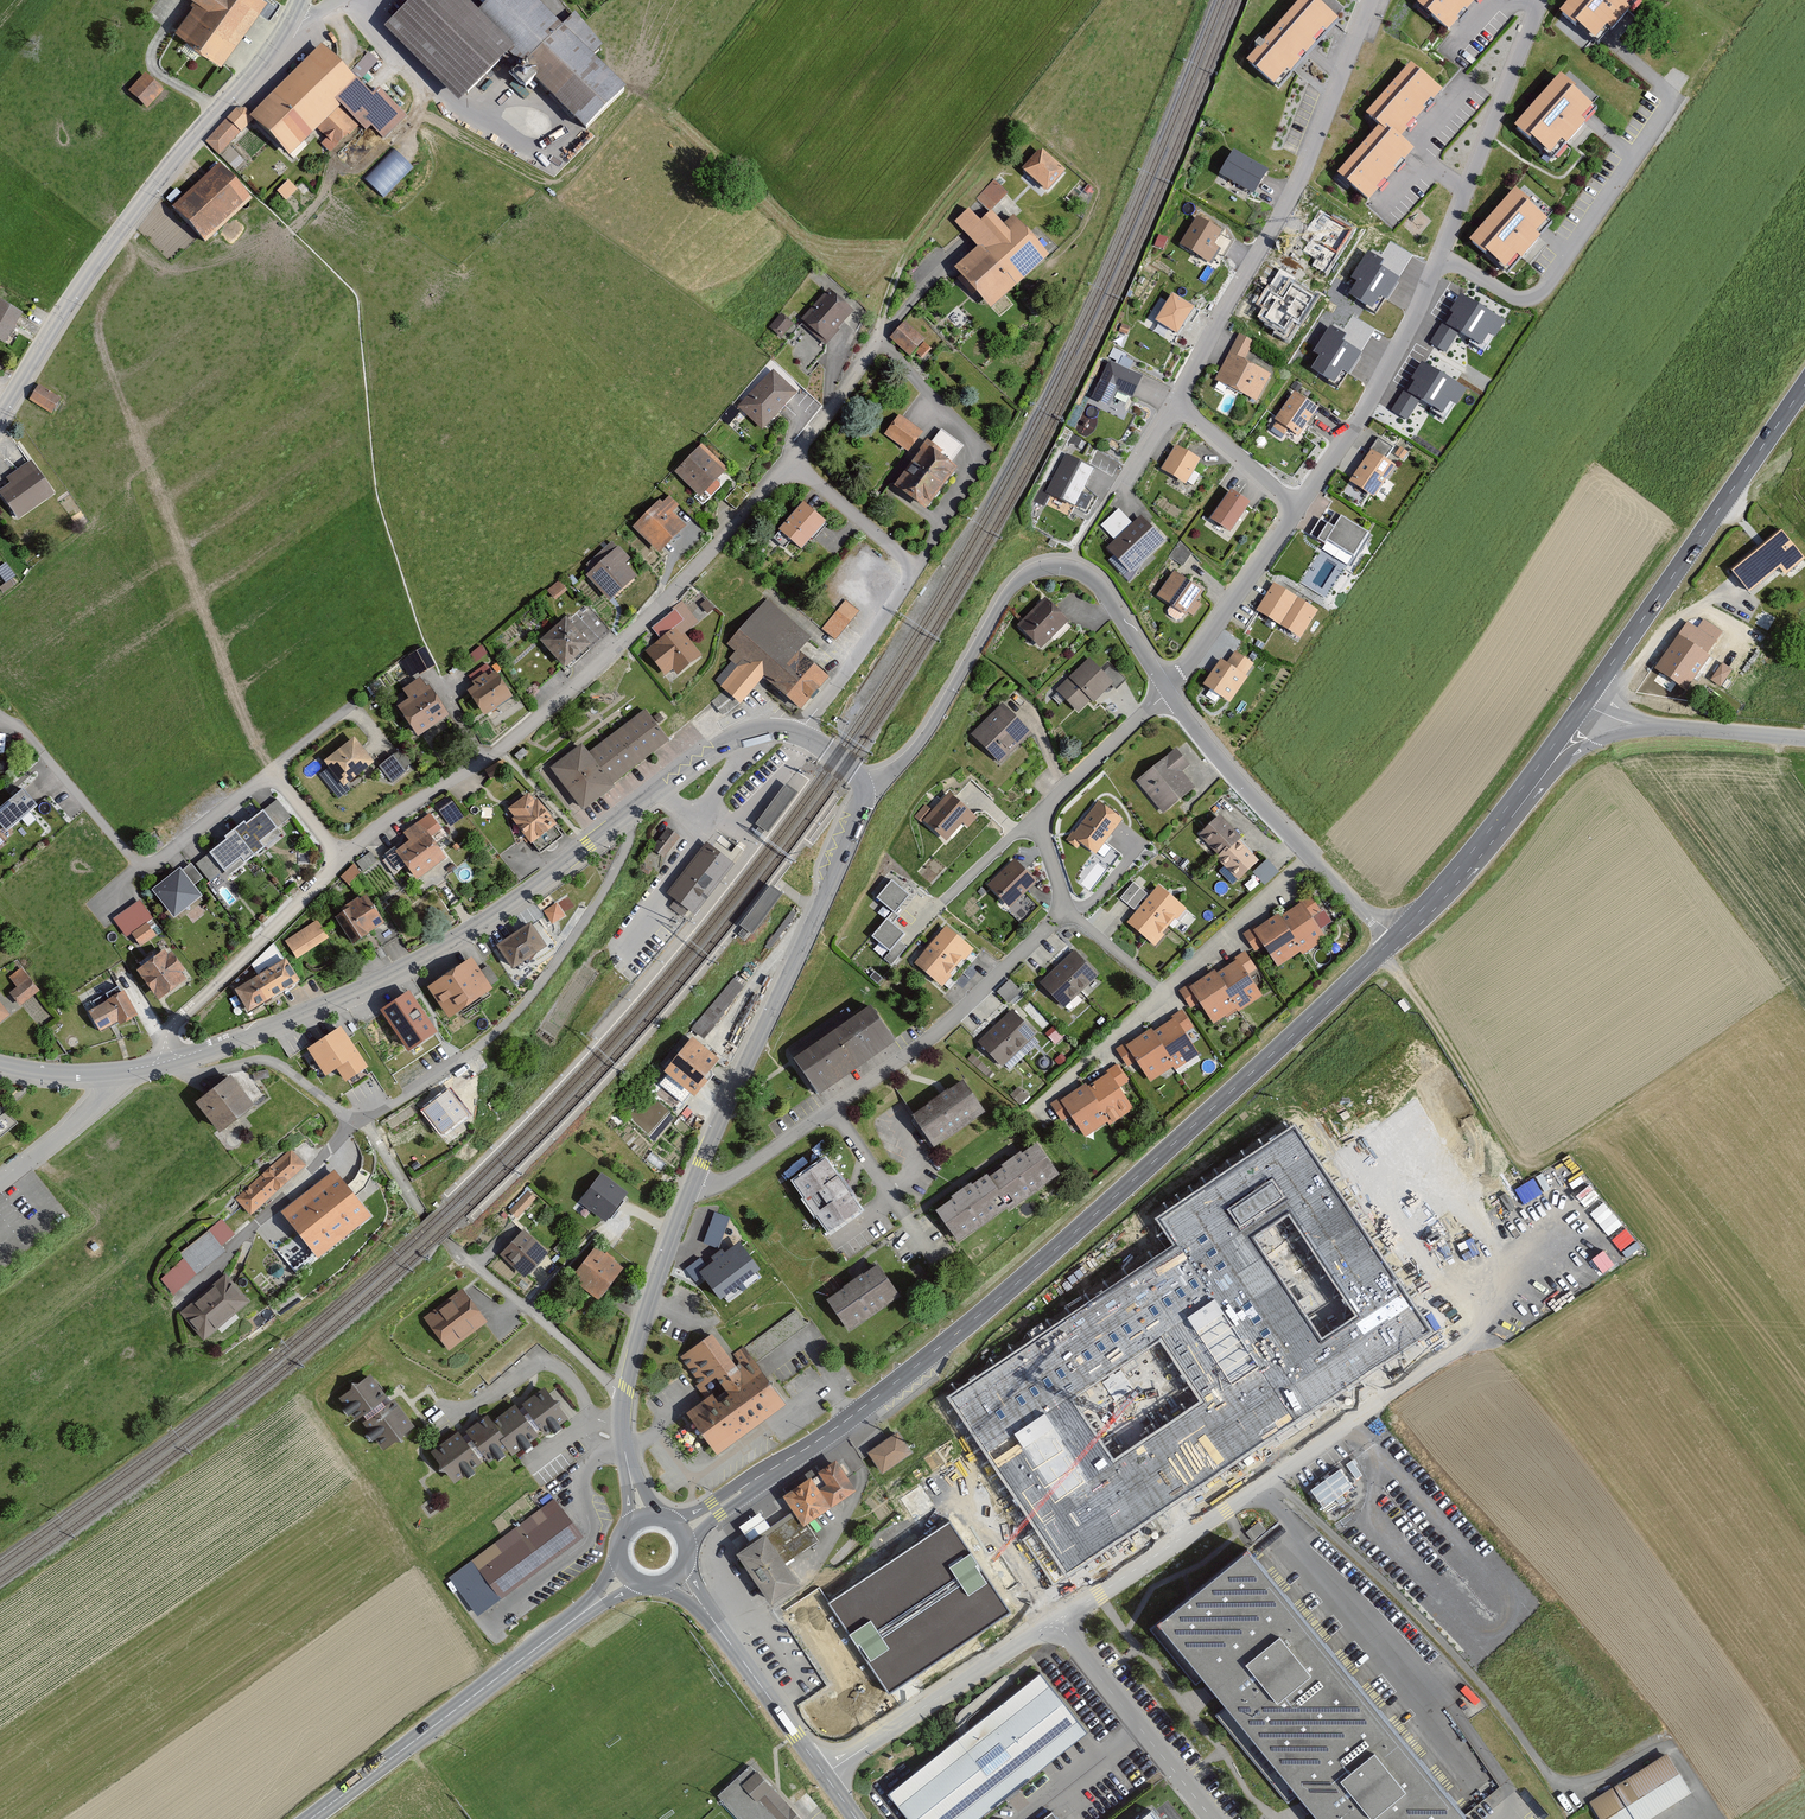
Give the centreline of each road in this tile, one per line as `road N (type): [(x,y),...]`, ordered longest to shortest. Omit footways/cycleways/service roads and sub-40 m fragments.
road 1 (secondary): [(679,1530),(821,1438),(981,1313),(1400,933)]
road 2 (residential): [(1167,692),(1036,816),(1061,894),(1052,922),(918,1047),(731,1177),(694,1182)]
road 3 (residential): [(343,858),(518,735),(589,673),(791,457)]
road 4 (residential): [(1300,508),(1363,418),(1404,339),(1540,0)]
road 5 (tertiary): [(627,817),(469,928),(355,993),(175,1060)]
road 6 (tertiary): [(0,415),(93,273),(290,22)]
road 7 (residential): [(863,786),(923,739),(993,610),(1037,566),(1068,562),(1092,578),(1167,692)]
road 8 (residential): [(1176,403),(1295,190),(1371,0)]
road 9 (tertiary): [(694,1182),(840,868),(863,786)]
road 10 (residential): [(1270,1478),(1393,1586),(1555,1781)]
road 11 (residential): [(363,1121),(474,1050),(521,1008),(620,863),(627,817)]
road 12 (secondary): [(309,1818),(629,1577)]
road 13 (secondary): [(1583,703),(1804,385)]
road 14 (residential): [(625,1396),(445,1240),(363,1121)]
road 15 (residential): [(271,772),(144,868),(20,723),(1,717)]
road 16 (residential): [(791,457),(914,567),(856,662),(799,734)]
road 17 (residential): [(1167,692),(1224,767),(1400,933)]
road 18 (residential): [(824,1774),(1055,1622)]
road 19 (residential): [(175,1060),(173,1023),(343,858)]
road 20 (residential): [(1055,1622),(1270,1478)]
road 21 (residential): [(1055,1622),(1214,1818)]
road 22 (tertiary): [(824,1774),(674,1578)]
road 23 (unclassified): [(1457,868),(1505,831),(1567,758),(1646,726)]
road 24 (residential): [(1300,508),(1167,692)]
road 25 (tertiary): [(625,1396),(656,1275),(694,1182)]
road 26 (residential): [(363,1121),(273,1062),(200,1074),(175,1060)]
road 27 (secondary): [(1457,868),(1583,703)]
road 28 (tertiary): [(799,734),(737,737),(627,817)]
road 29 (tertiary): [(175,1060),(73,1074),(0,1064)]
road 30 (residential): [(1300,508),(1176,403)]
road 31 (unclassified): [(1804,740),(1646,726)]
road 32 (residential): [(1270,1478),(1392,1394)]
road 33 (residential): [(791,457),(880,340)]
road 34 (tertiary): [(640,1519),(624,1443),(625,1396)]

